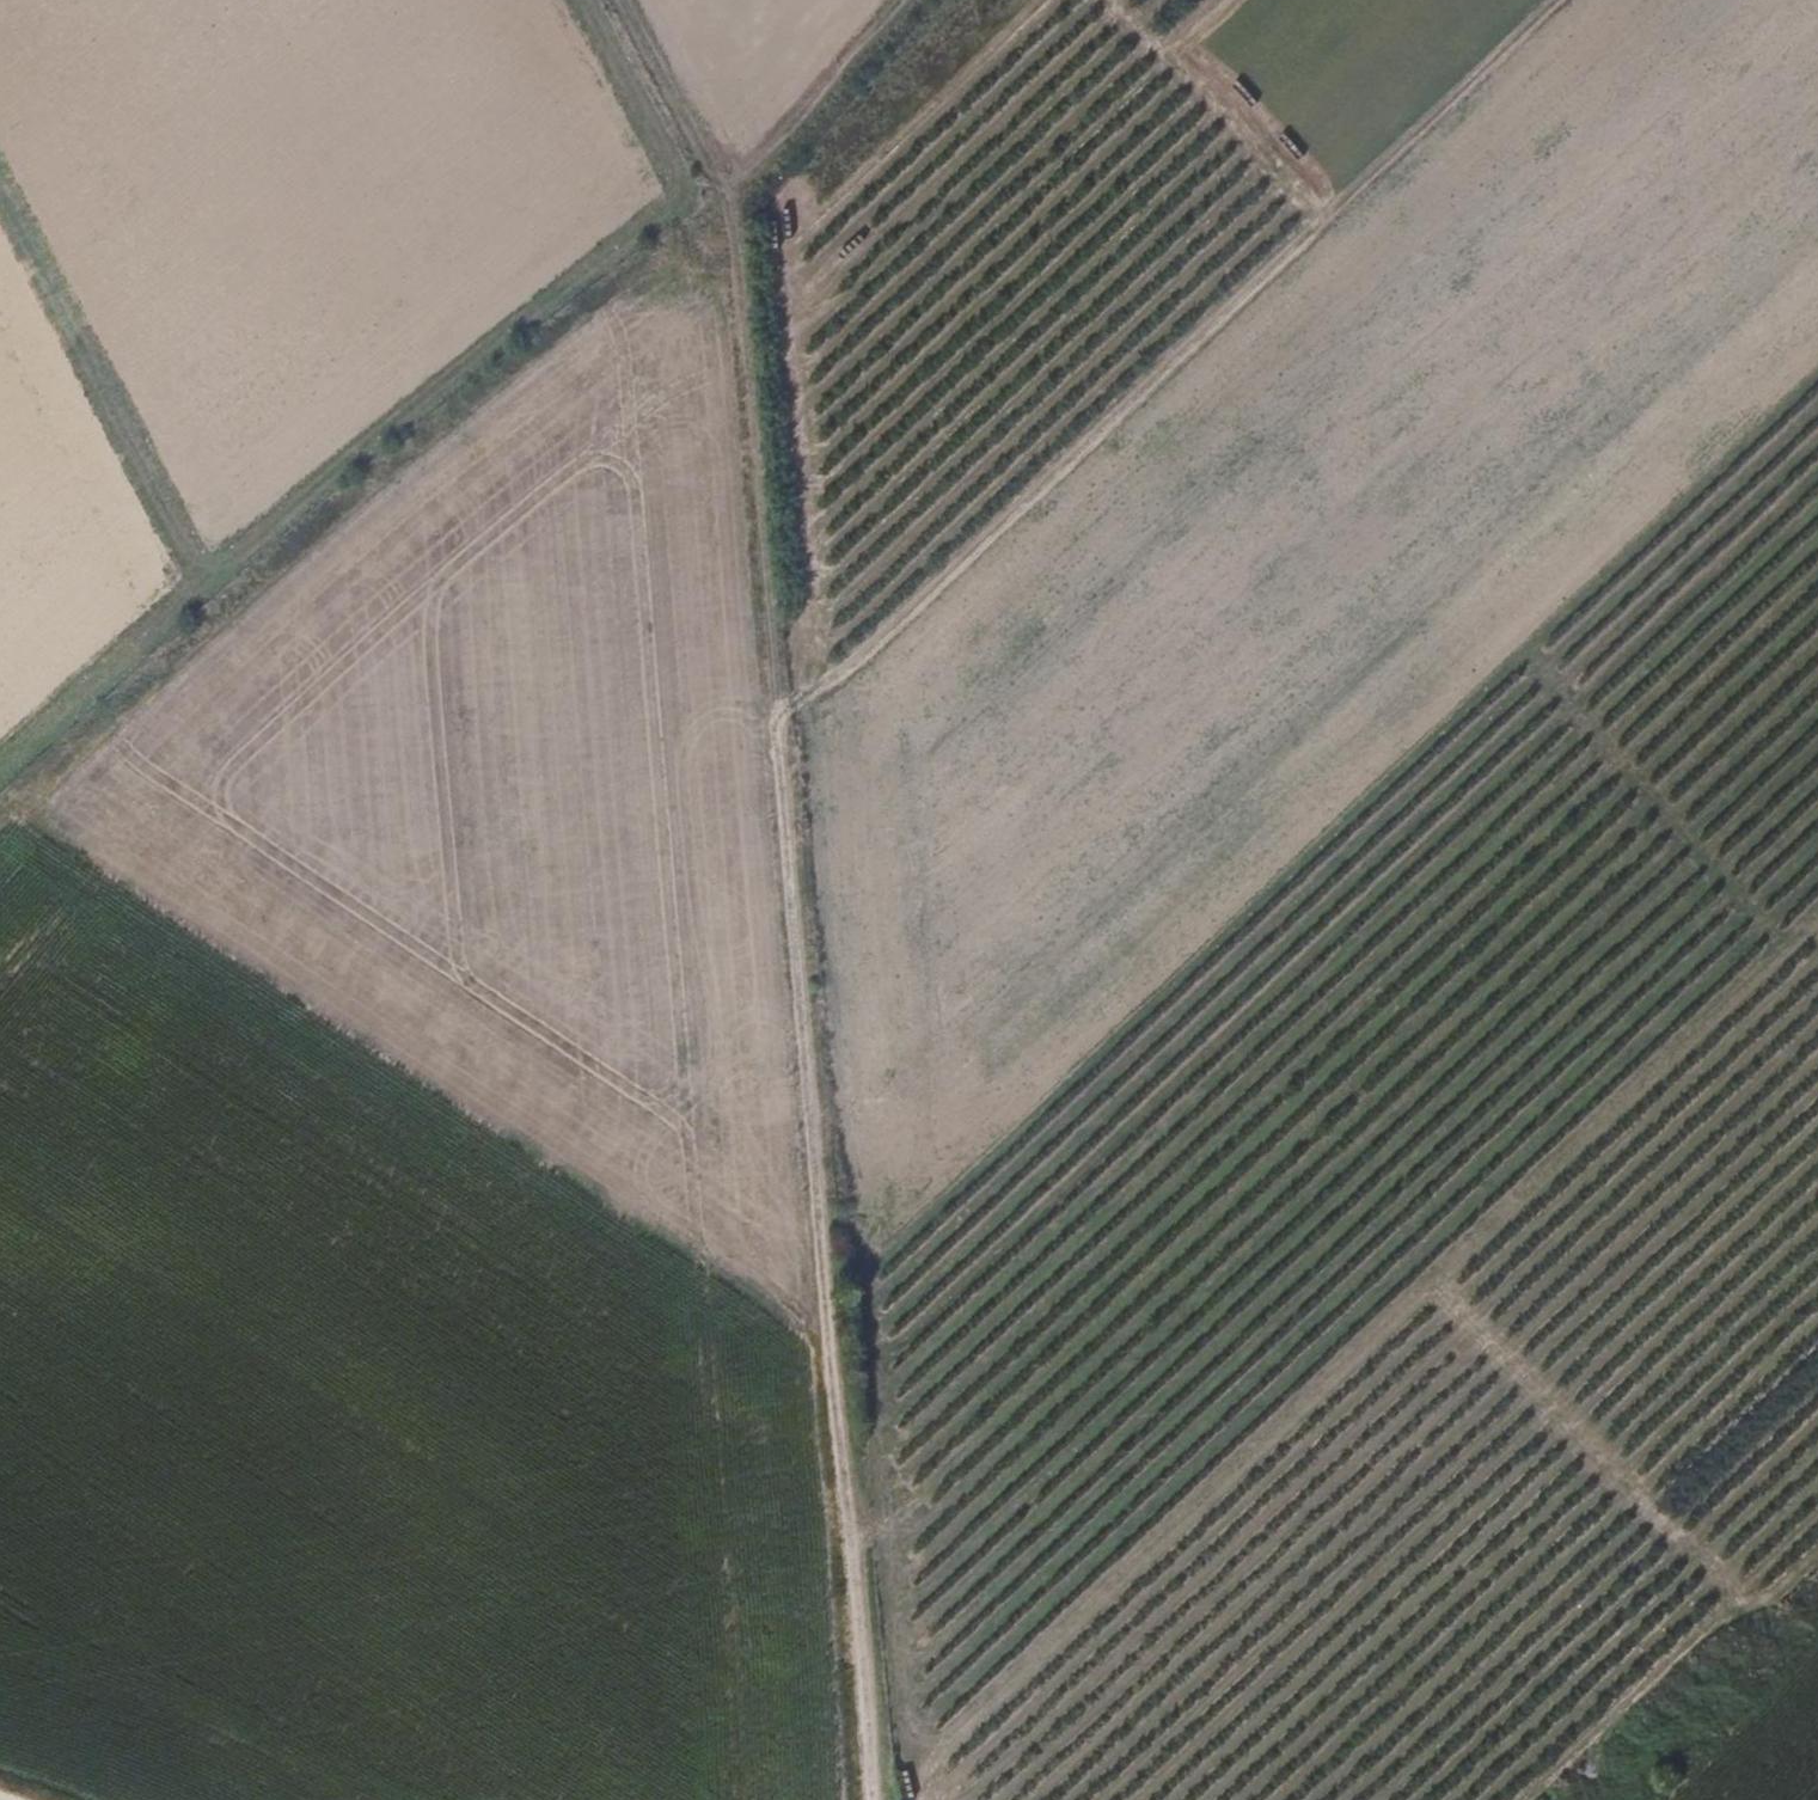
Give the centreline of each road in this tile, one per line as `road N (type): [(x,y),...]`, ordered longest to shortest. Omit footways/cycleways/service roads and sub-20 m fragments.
road 1 (track): [(615,0),(687,136),(723,226),(865,1799)]
road 2 (track): [(0,803),(251,573),(714,195),(894,0)]

